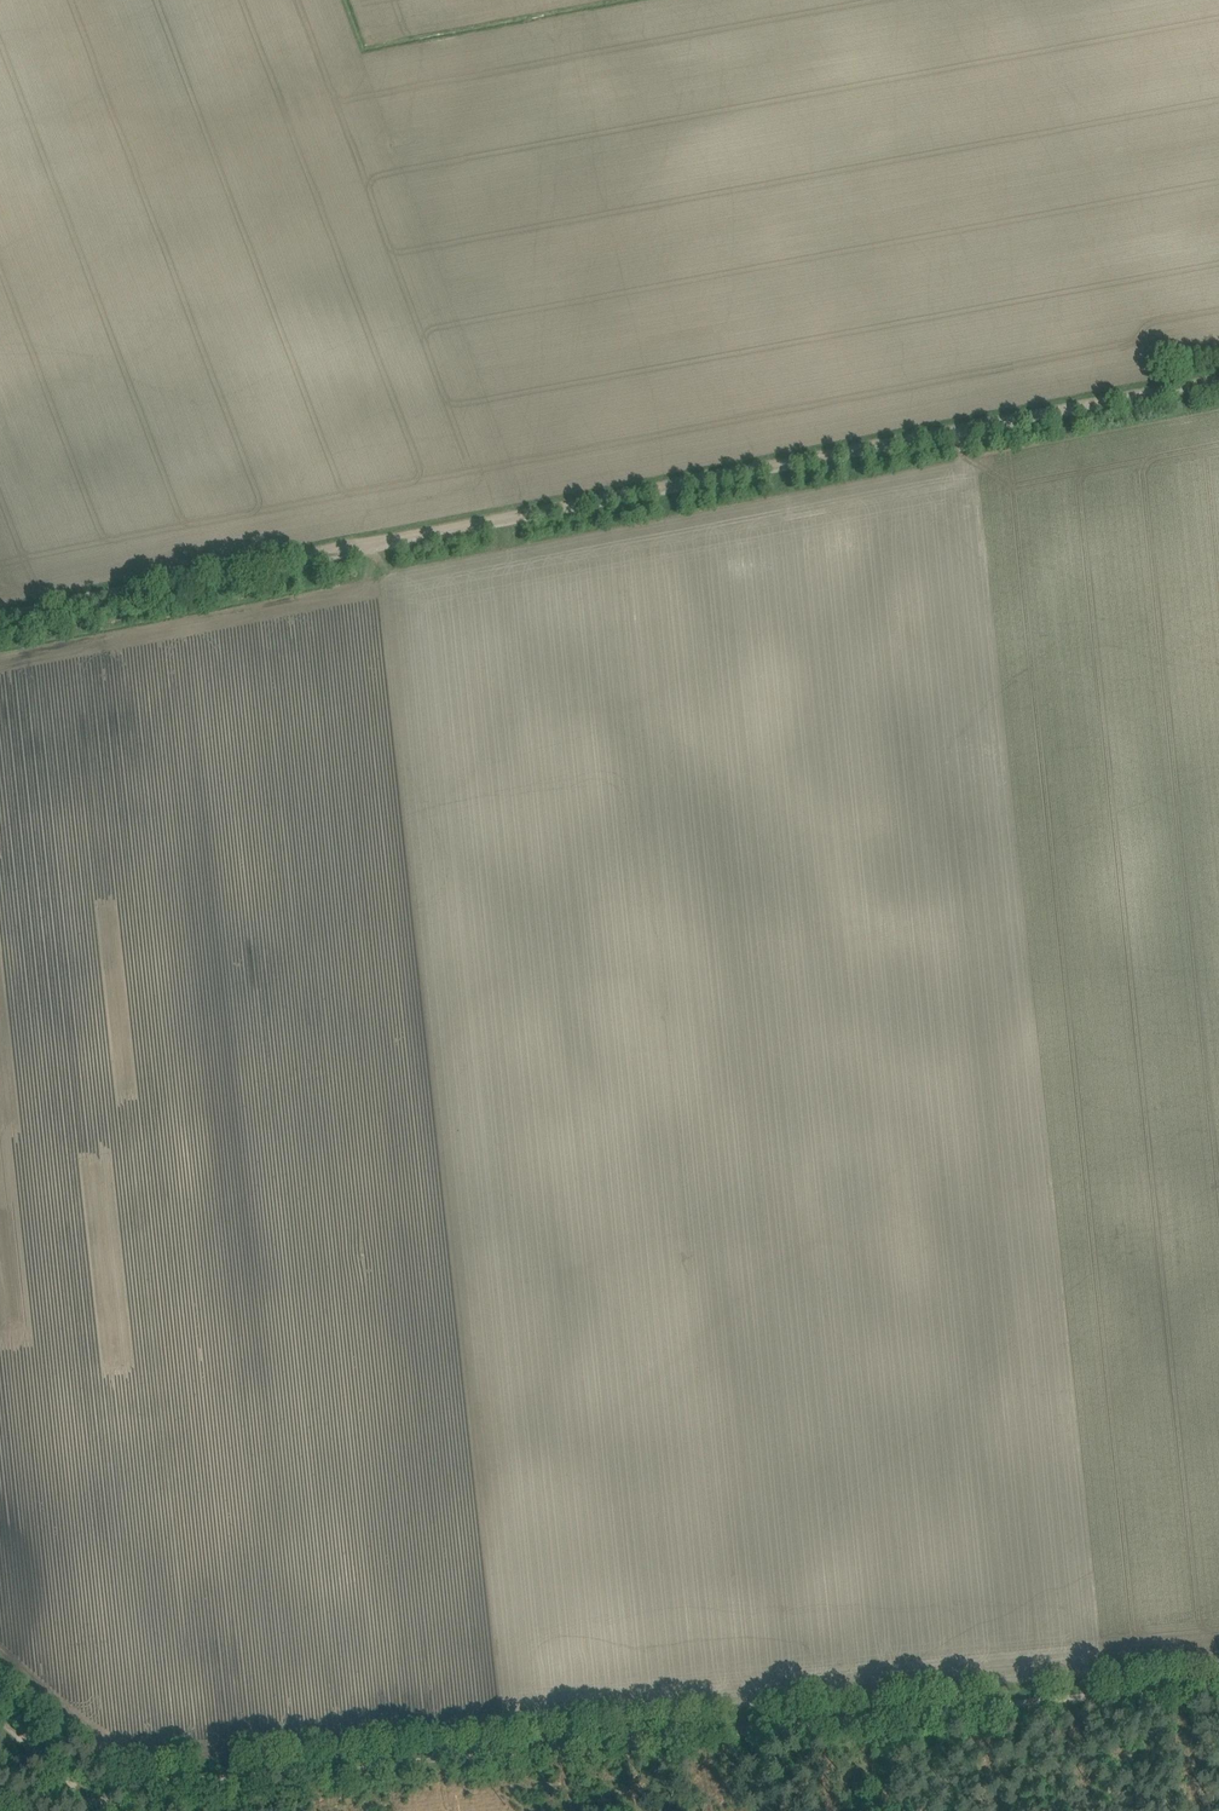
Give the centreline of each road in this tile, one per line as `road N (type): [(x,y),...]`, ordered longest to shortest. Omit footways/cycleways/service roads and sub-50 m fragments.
road 1 (track): [(0,613),(1218,374)]
road 2 (track): [(135,1775),(1218,1682)]

